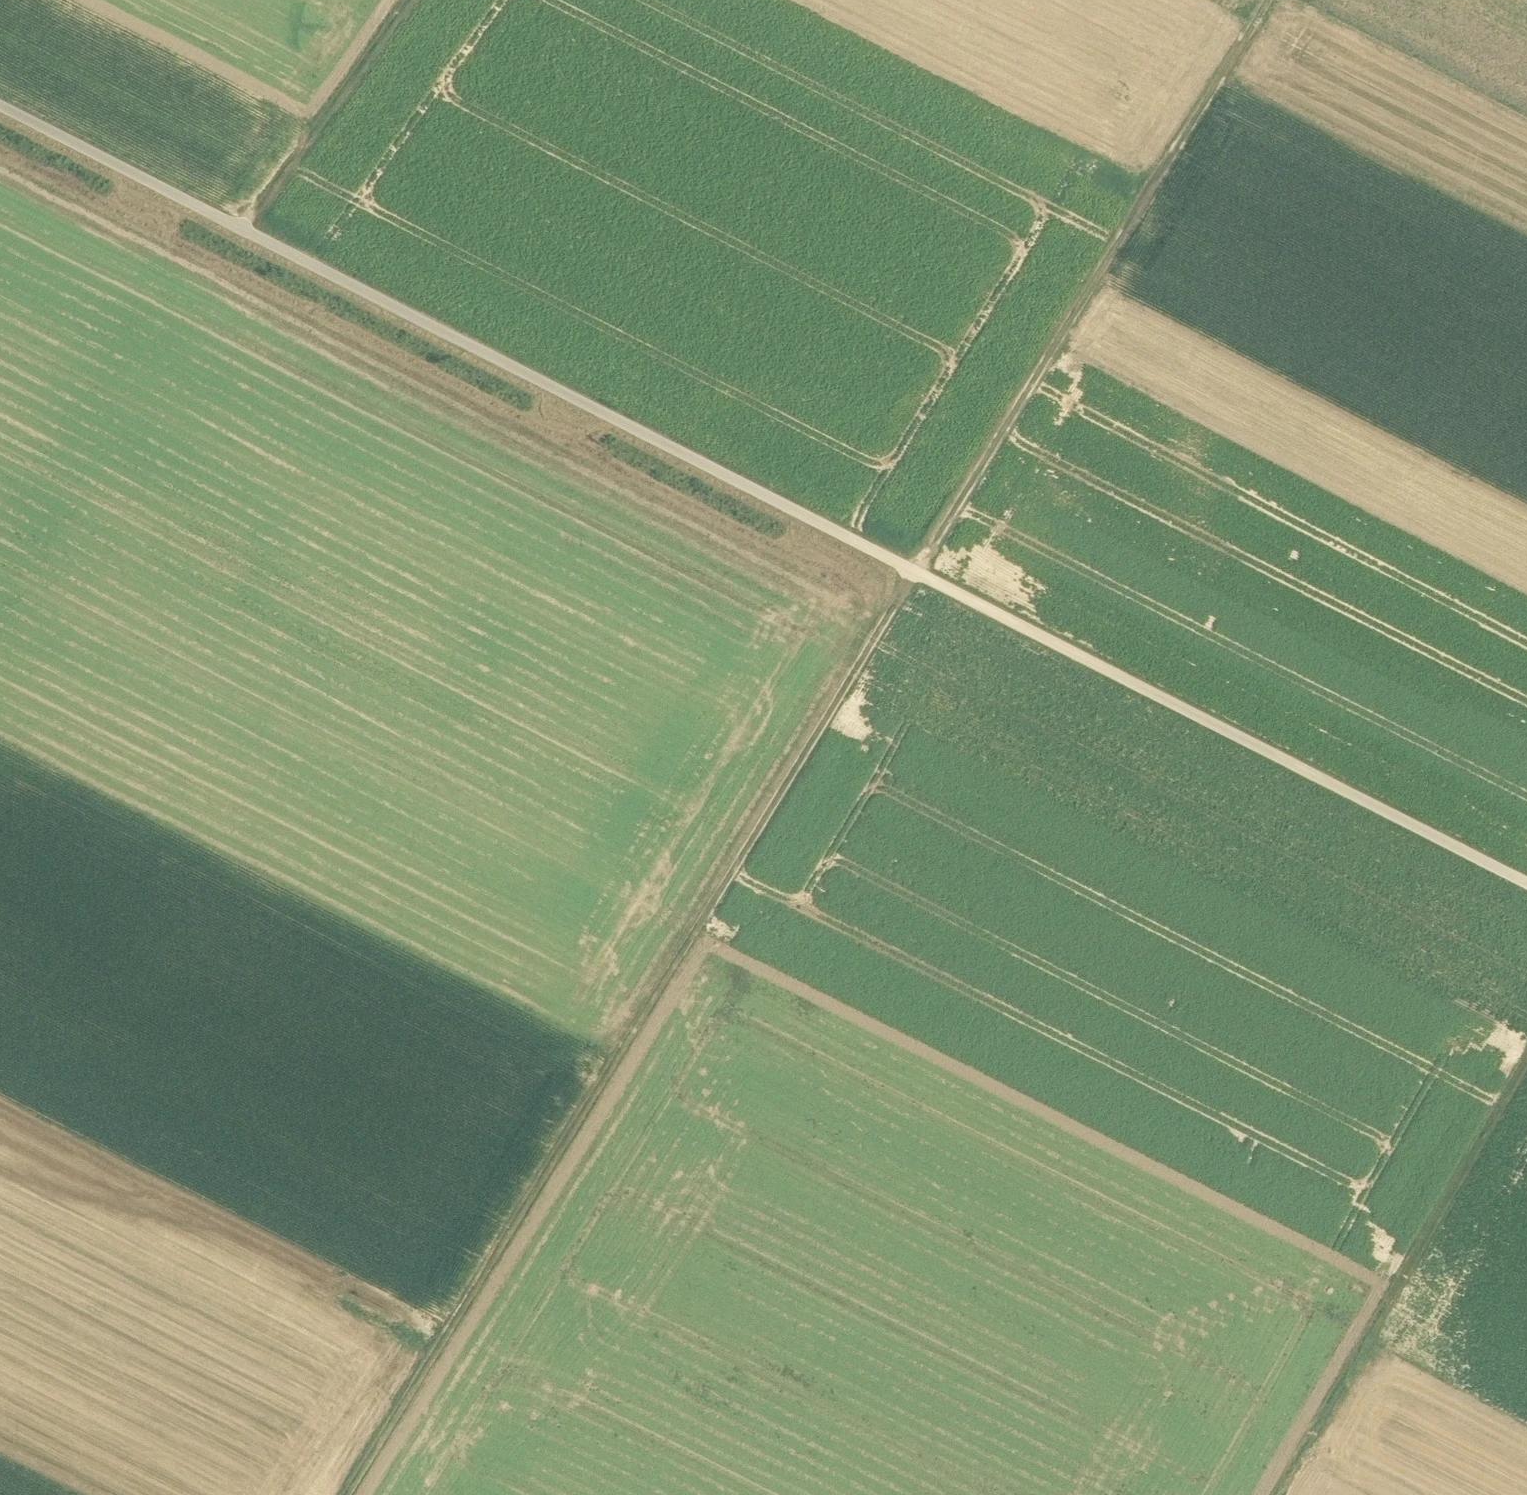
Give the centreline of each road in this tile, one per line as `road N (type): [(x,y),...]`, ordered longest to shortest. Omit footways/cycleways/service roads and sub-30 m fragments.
road 1 (track): [(368,1494),(749,878),(936,544),(1273,0)]
road 2 (track): [(0,113),(1526,892)]
road 3 (track): [(1526,1062),(1282,1494)]
road 4 (track): [(428,0),(337,117),(255,242)]

